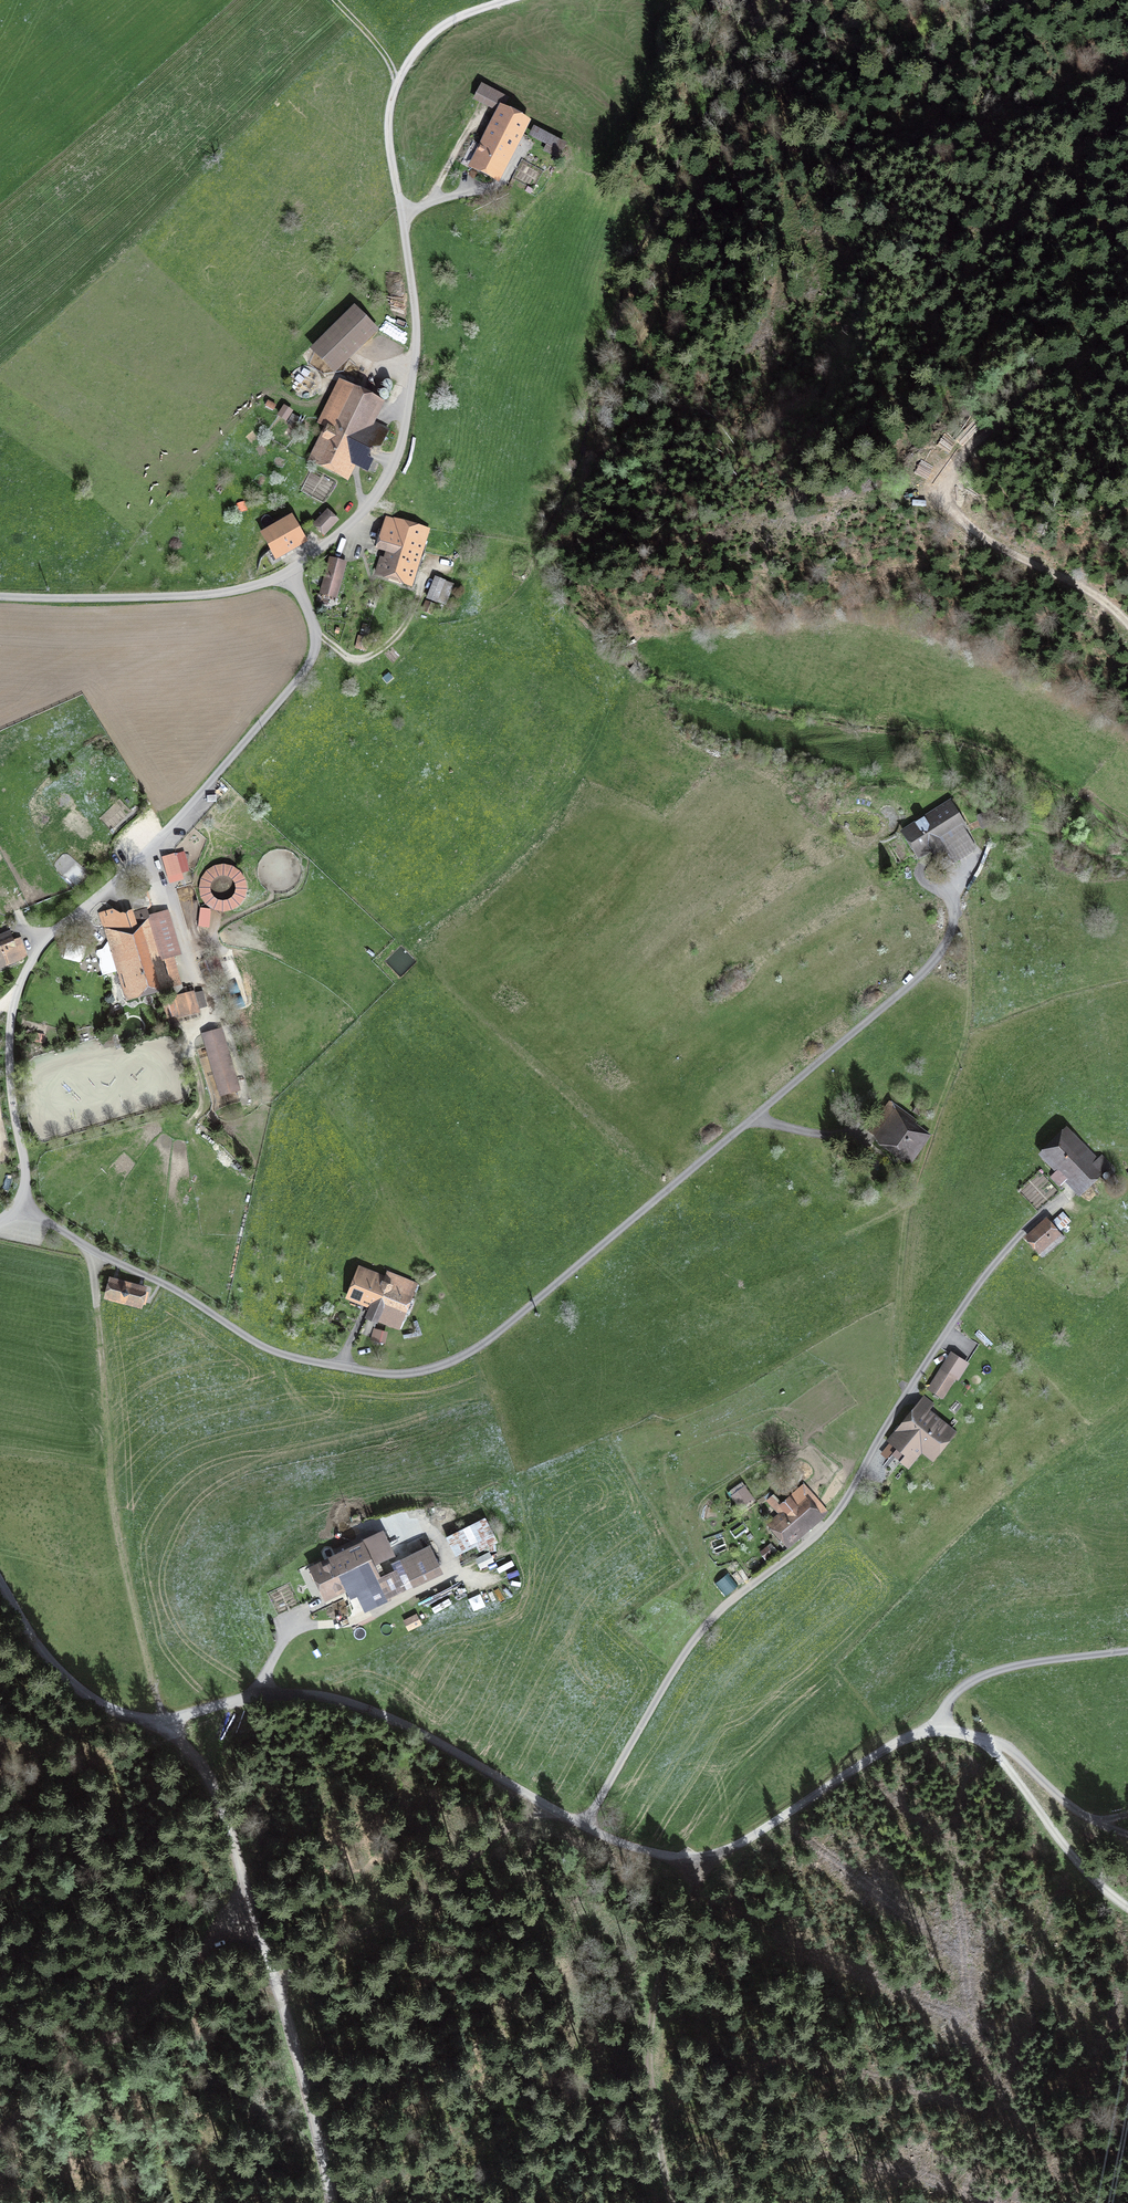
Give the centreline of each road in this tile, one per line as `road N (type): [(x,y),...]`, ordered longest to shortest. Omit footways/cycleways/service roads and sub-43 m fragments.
road 1 (track): [(17,1208),(271,1350),(384,1374),(430,1370),(502,1329),(897,997),(945,947),(952,900)]
road 2 (track): [(279,1995),(347,1925),(490,1839),(528,1827),(586,1827),(692,1643),(840,1510),(987,1273),(1064,1199)]
road 3 (unclassified): [(518,0),(448,26),(396,87),(388,135),(417,340),(397,458),(359,515),(312,556),(260,585),(186,596),(0,596)]
road 4 (unclassified): [(980,1738),(920,1731),(730,1851),(703,1858),(586,1827),(416,1730),(329,1697),(255,1697),(164,1720)]
road 5 (track): [(17,1208),(26,1177),(10,1040),(24,975),(52,933),(165,834),(310,663),(316,633),(289,572)]
road 6 (track): [(89,1248),(119,1531),(164,1720)]
road 7 (track): [(1127,328),(989,429),(949,484),(963,522),(1097,595),(1127,624)]
road 8 (track): [(1127,1910),(1093,1879),(980,1738),(1009,1749),(1056,1796),(1098,1823)]
road 9 (track): [(673,2202),(659,2131),(659,1974),(689,1857)]
road 10 (track): [(249,1907),(0,2135)]
road 11 (unclassified): [(272,1977),(210,1782),(164,1720)]
road 12 (unclassified): [(0,1586),(53,1665),(93,1701),(164,1720)]
road 13 (track): [(941,1728),(957,1692),(991,1672),(1127,1651)]
road 14 (track): [(330,2202),(279,1995)]
road 15 (track): [(316,633),(351,659),(387,646),(414,610),(427,562)]
road 16 (track): [(871,1142),(853,1133),(748,1123)]

